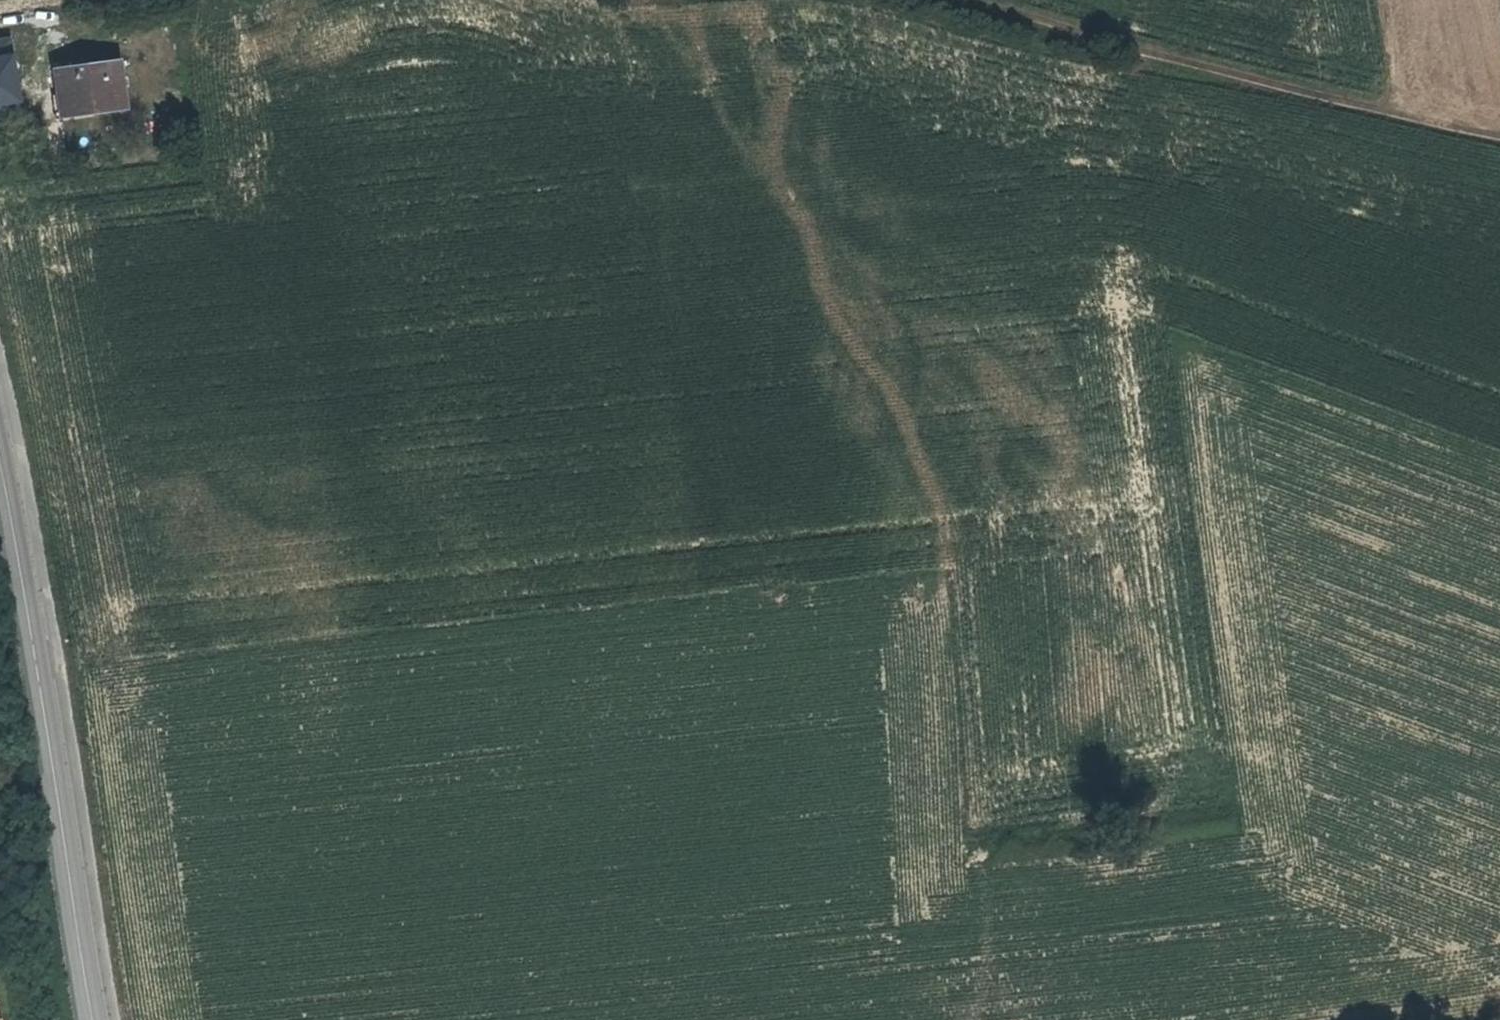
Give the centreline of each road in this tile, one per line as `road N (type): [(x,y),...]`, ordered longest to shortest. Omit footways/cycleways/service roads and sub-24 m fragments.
road 1 (track): [(923,0),(1499,140)]
road 2 (secondary): [(91,1019),(0,468)]

